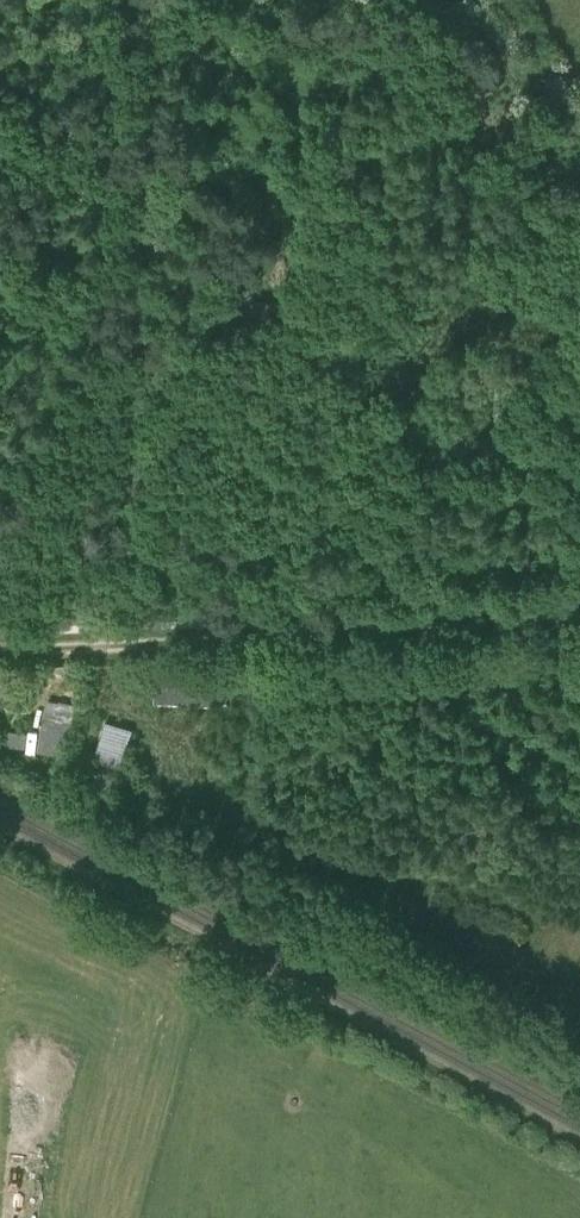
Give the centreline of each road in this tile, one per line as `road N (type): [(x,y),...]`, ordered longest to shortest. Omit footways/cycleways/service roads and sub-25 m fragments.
road 1 (track): [(0,652),(579,631)]

